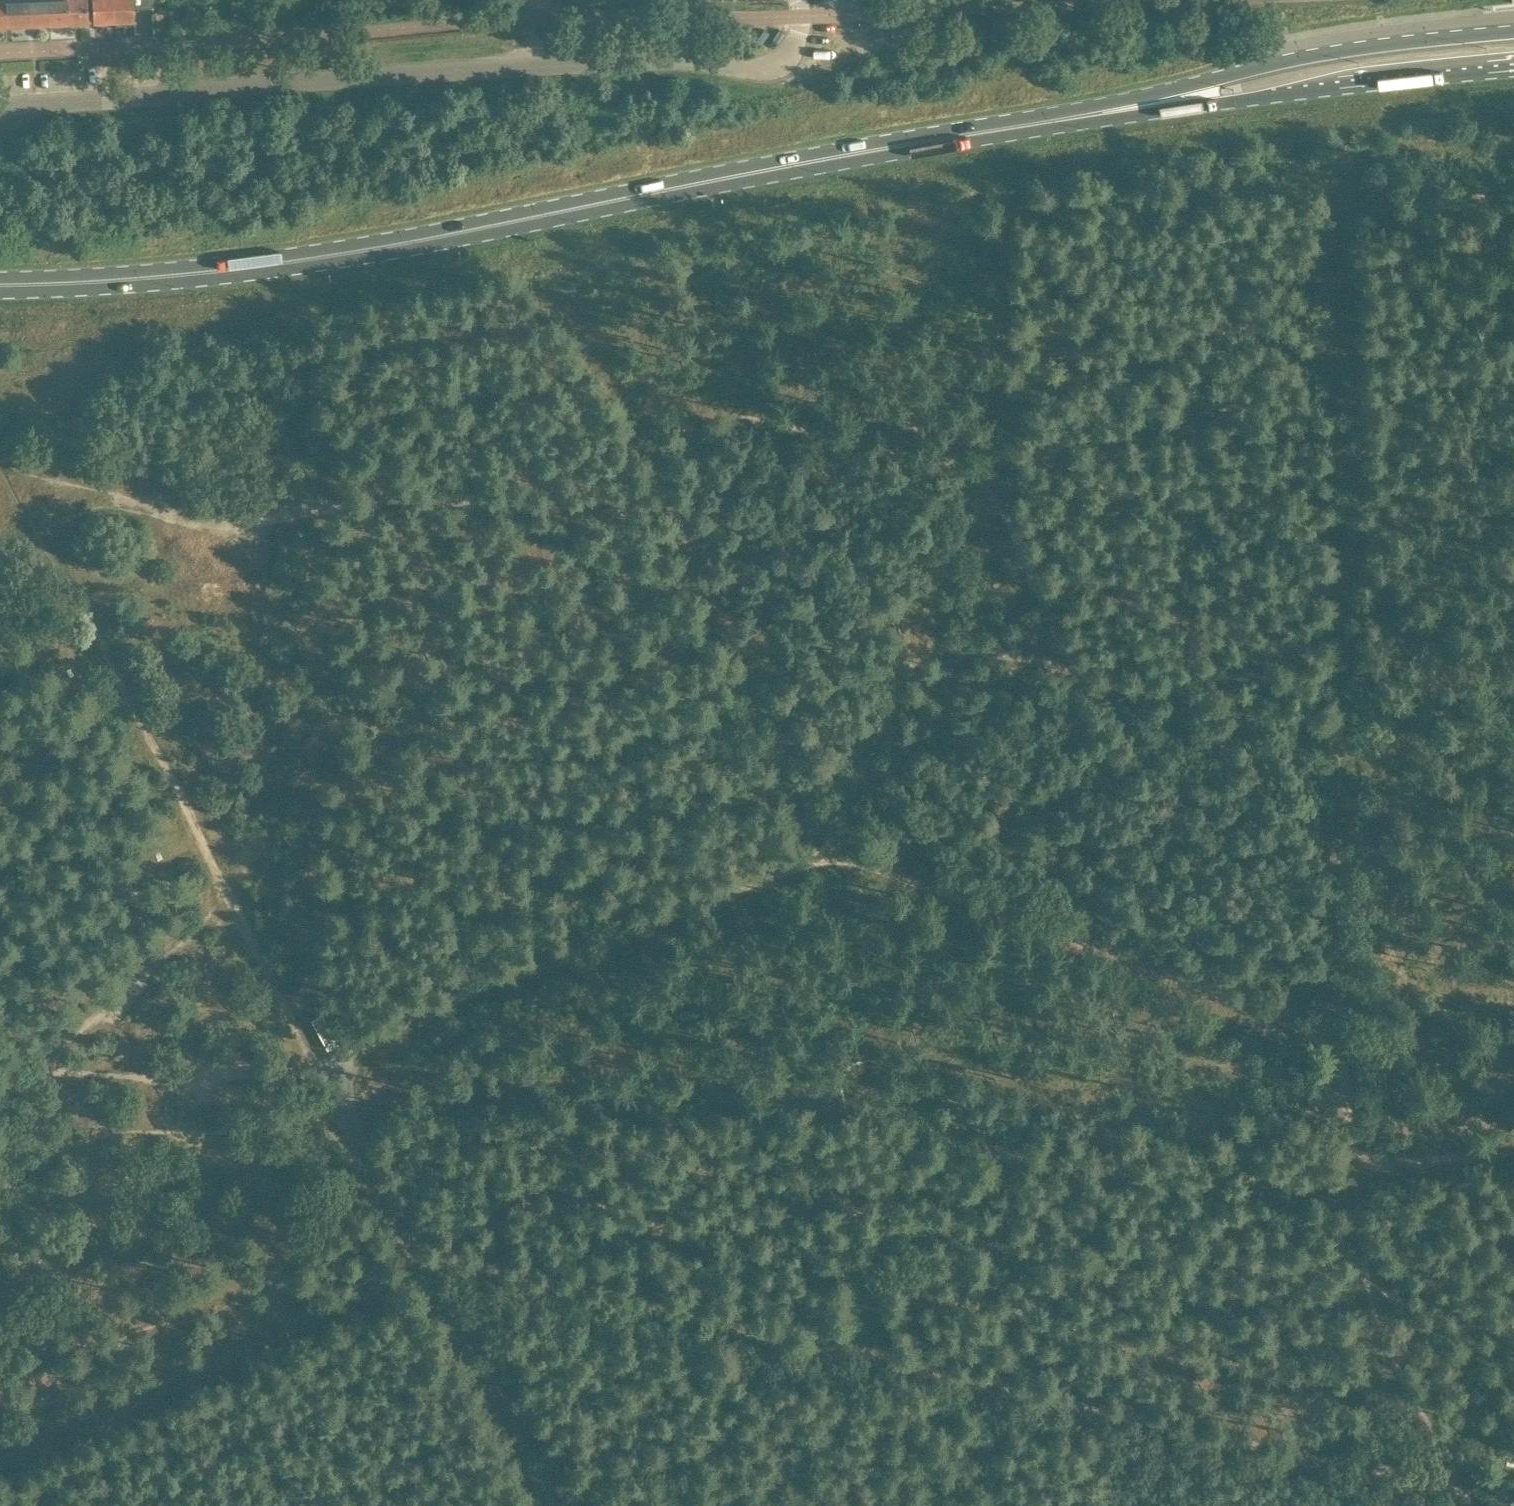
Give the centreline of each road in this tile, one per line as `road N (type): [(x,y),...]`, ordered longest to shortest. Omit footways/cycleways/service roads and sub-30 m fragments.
road 1 (primary): [(1145,105),(253,267),(0,284)]
road 2 (residential): [(543,65),(0,107)]
road 3 (primary): [(1513,31),(1299,58),(1145,105)]
road 4 (primary): [(1145,105),(1513,70)]
road 5 (residential): [(543,65),(777,64),(799,34),(796,0)]

